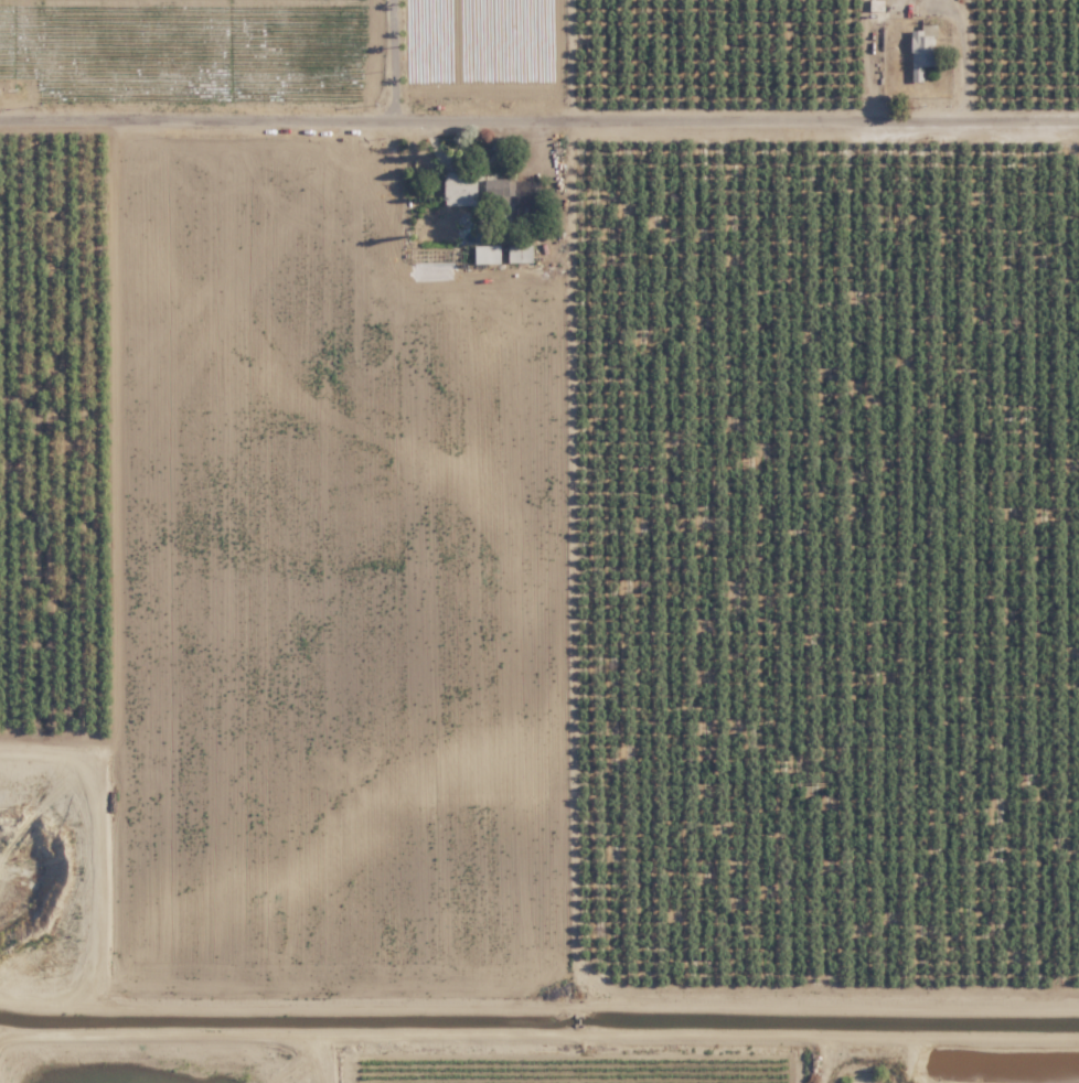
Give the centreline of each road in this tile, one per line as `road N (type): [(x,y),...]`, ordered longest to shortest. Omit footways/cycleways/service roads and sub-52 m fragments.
road 1 (residential): [(1078,113),(0,108)]

